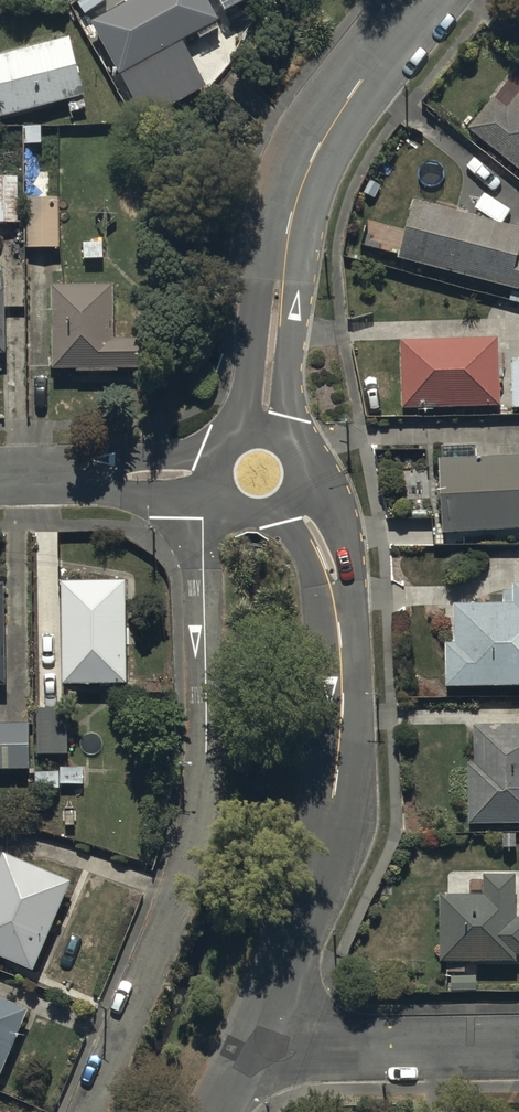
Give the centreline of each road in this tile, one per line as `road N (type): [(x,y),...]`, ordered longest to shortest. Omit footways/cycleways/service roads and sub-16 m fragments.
road 1 (residential): [(90,1111),(183,873),(201,791),(201,475)]
road 2 (residential): [(251,1049),(315,880),(338,786),(336,594),(309,522),(291,504)]
road 3 (residential): [(263,430),(306,163),(423,0)]
road 4 (residential): [(251,1049),(518,1046)]
road 5 (residential): [(0,479),(201,475)]

